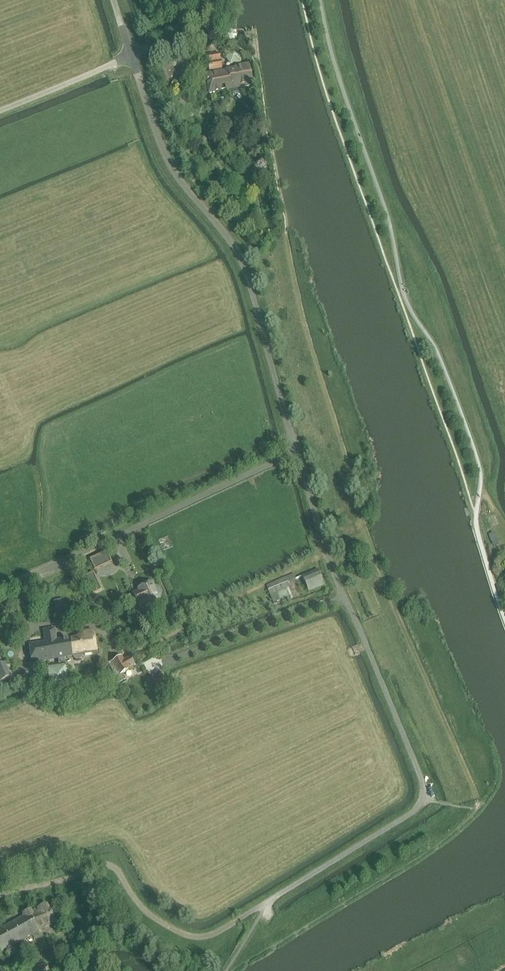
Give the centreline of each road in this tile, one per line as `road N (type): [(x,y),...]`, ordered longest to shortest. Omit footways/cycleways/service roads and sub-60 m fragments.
road 1 (unclassified): [(267,903),(417,815),(427,802),(424,782),(325,546),(244,265),(171,168),(116,0)]
road 2 (track): [(0,899),(113,873),(148,912),(192,940),(219,935),(267,903)]

